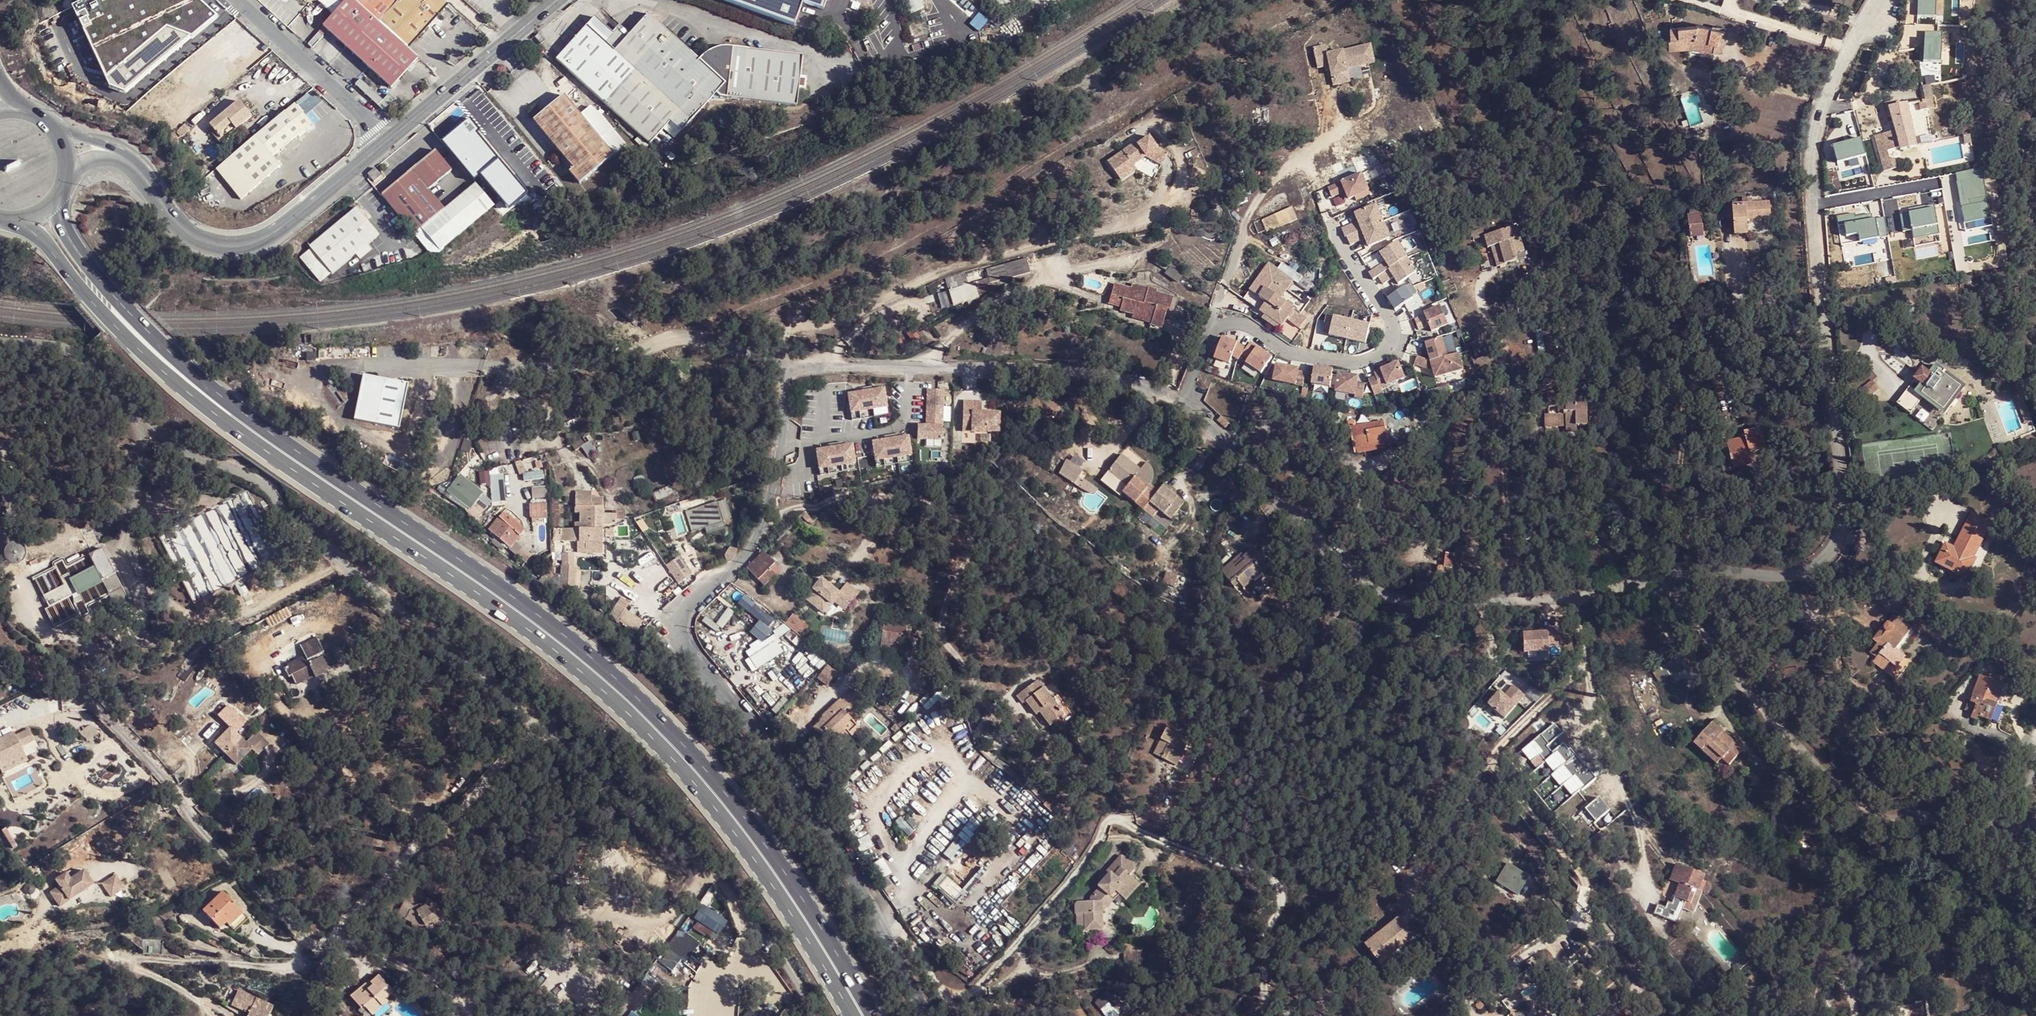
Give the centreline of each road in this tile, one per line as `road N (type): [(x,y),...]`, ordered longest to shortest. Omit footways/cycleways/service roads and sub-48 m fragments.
road 1 (residential): [(0,345),(83,352),(187,454),(251,471),(272,486),(297,530),(542,726),(318,945),(246,877),(94,702)]
road 2 (primary): [(195,384),(505,600),(629,700),(734,817),(863,1015)]
road 3 (residential): [(1574,595),(1457,605),(1392,599),(1295,519),(1177,400),(1136,386),(1068,373),(789,369)]
road 4 (residential): [(1879,0),(1821,107),(1811,163),(1841,535),(1818,562),(1787,575),(1705,571),(1659,578)]
road 5 (residential): [(789,369),(776,484),(759,531),(739,564),(683,612),(678,627),(829,835),(871,919)]
road 6 (residential): [(1659,578),(1768,712),(1859,803),(1943,830)]
road 7 (residential): [(1135,818),(1106,824),(1068,884),(969,992),(939,990),(899,926),(871,919)]
road 8 (unclassified): [(141,172),(193,235),(235,246),(284,226),(386,141)]
road 9 (residential): [(503,366),(588,364),(679,338),(789,369)]
road 10 (track): [(212,1015),(138,963),(294,969),(297,947),(308,941)]
road 11 (primary): [(19,218),(133,341),(169,375),(195,384)]
road 12 (primary): [(195,384),(83,257),(56,195)]
road 13 (unclassified): [(386,141),(554,0)]
road 14 (unclassified): [(234,0),(386,141)]
road 15 (residential): [(1585,664),(1606,753),(1629,807)]
road 16 (residential): [(1488,760),(1585,664)]

